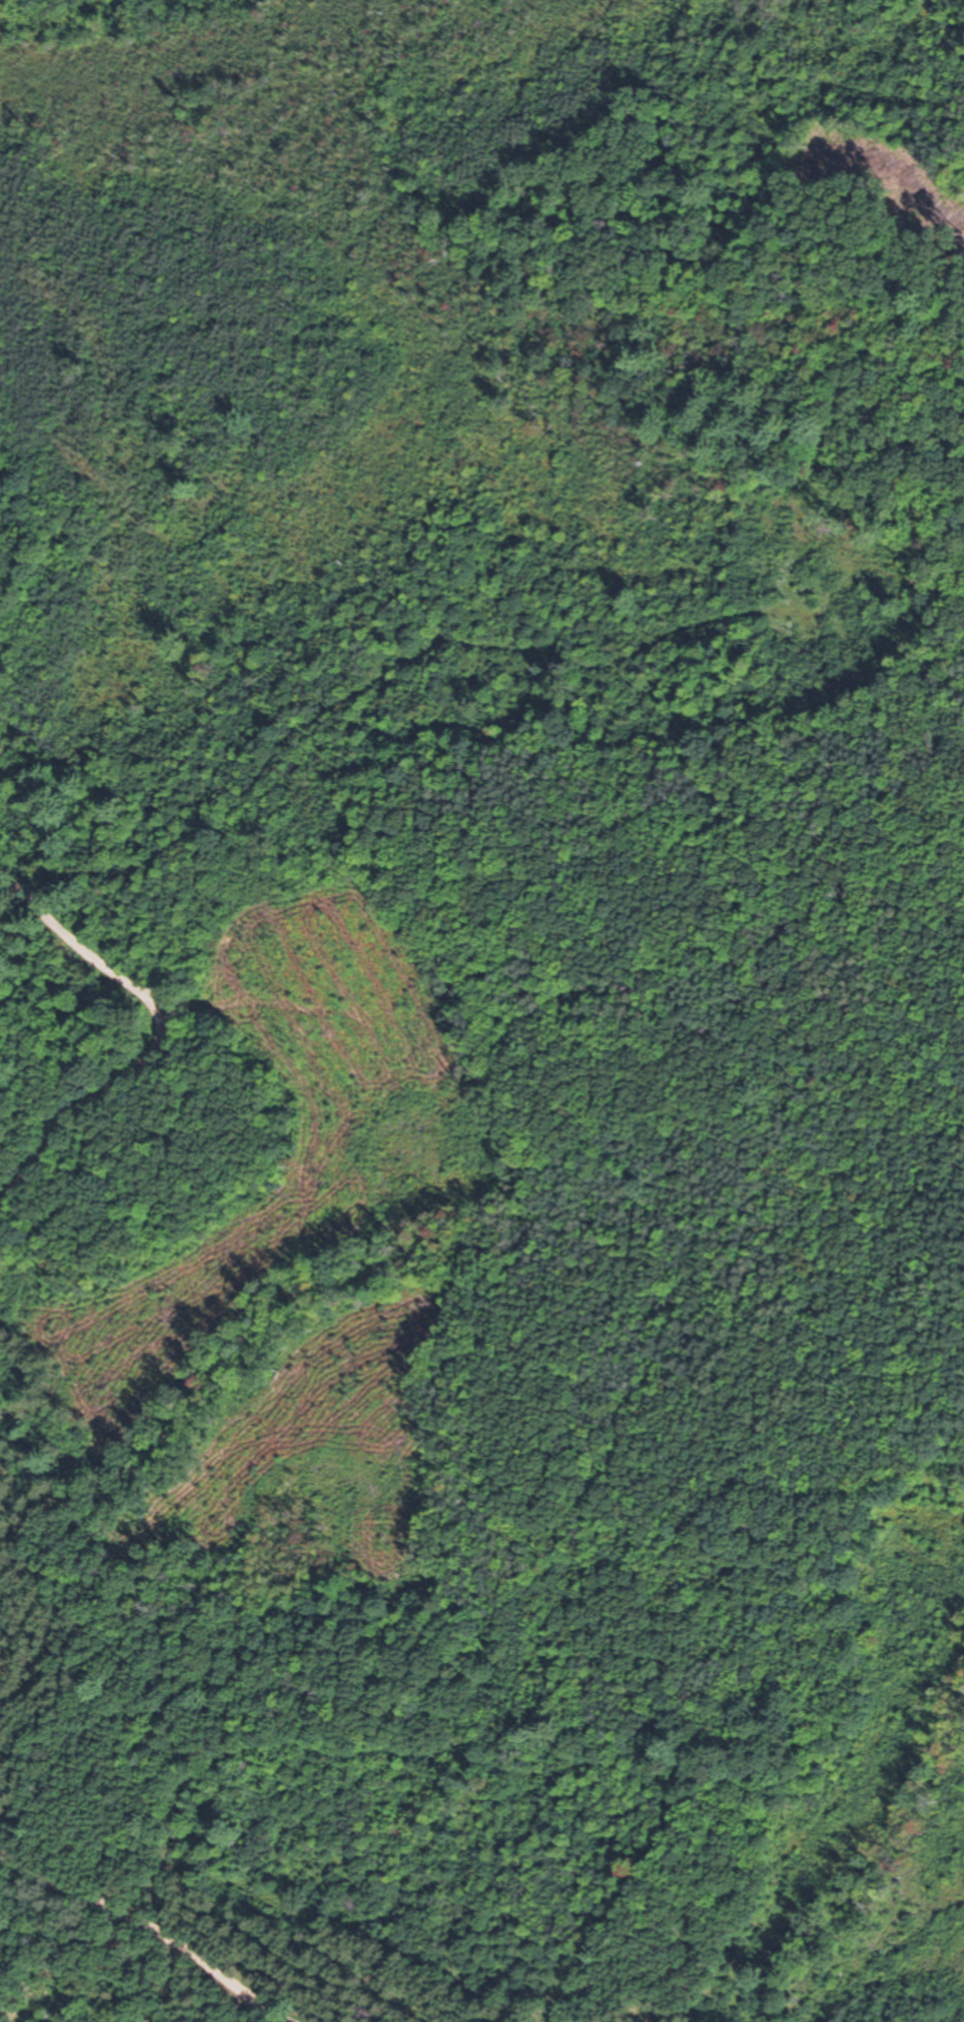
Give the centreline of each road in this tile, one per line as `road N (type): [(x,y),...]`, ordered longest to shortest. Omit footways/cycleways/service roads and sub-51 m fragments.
road 1 (residential): [(209,2021),(0,1852)]

